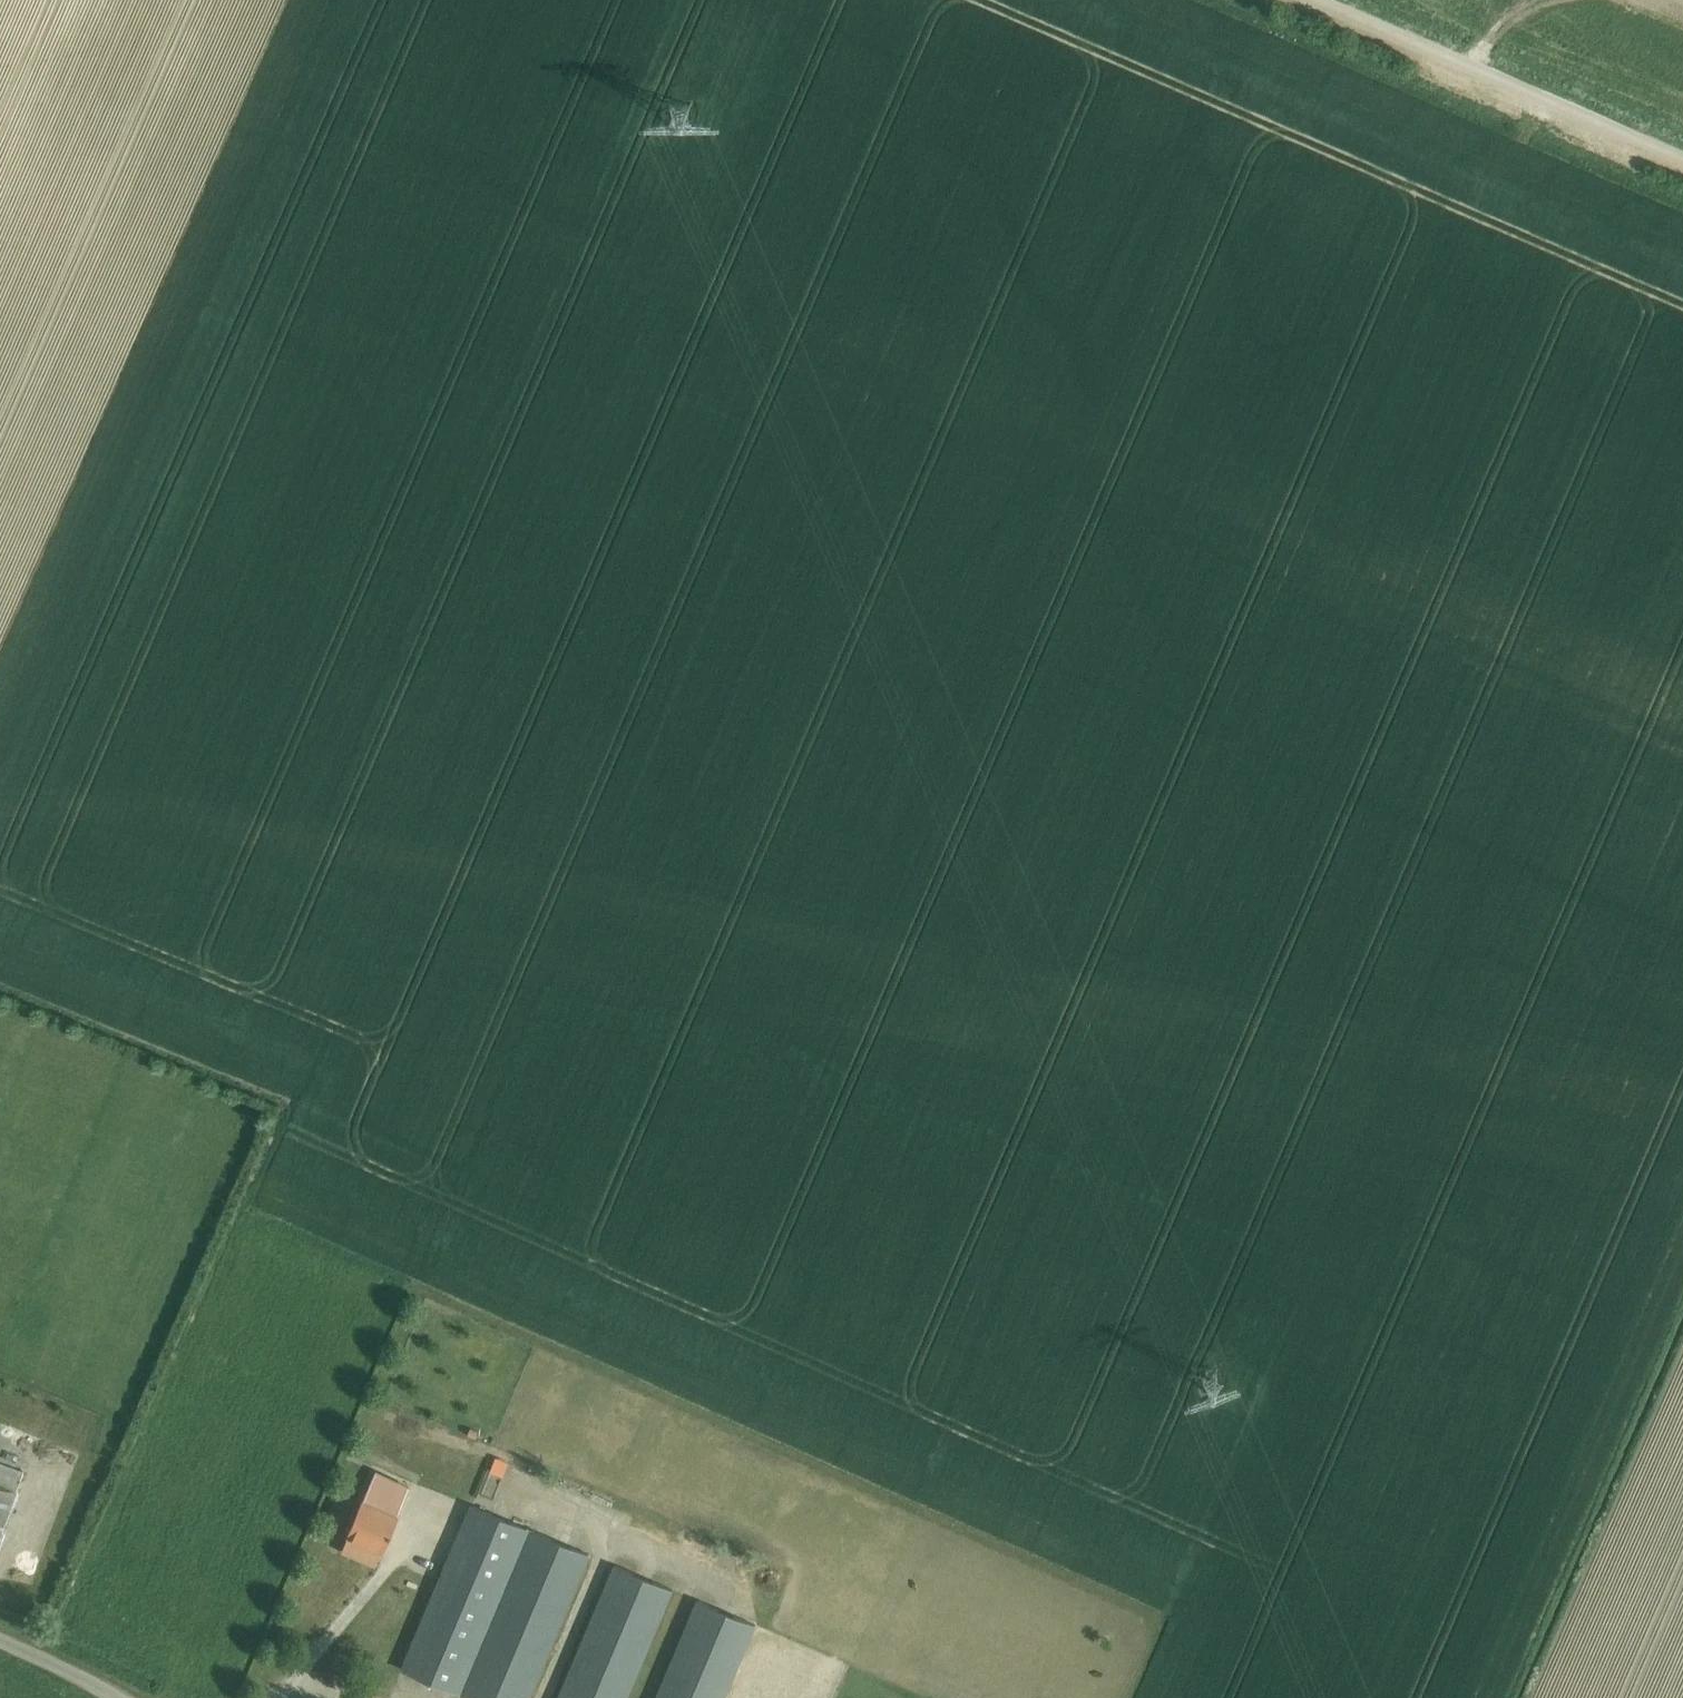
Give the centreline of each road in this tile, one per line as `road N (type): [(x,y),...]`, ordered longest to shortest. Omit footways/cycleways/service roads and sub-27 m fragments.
road 1 (unclassified): [(1682,158),(1318,0)]
road 2 (unclassified): [(107,1697),(0,1643)]

